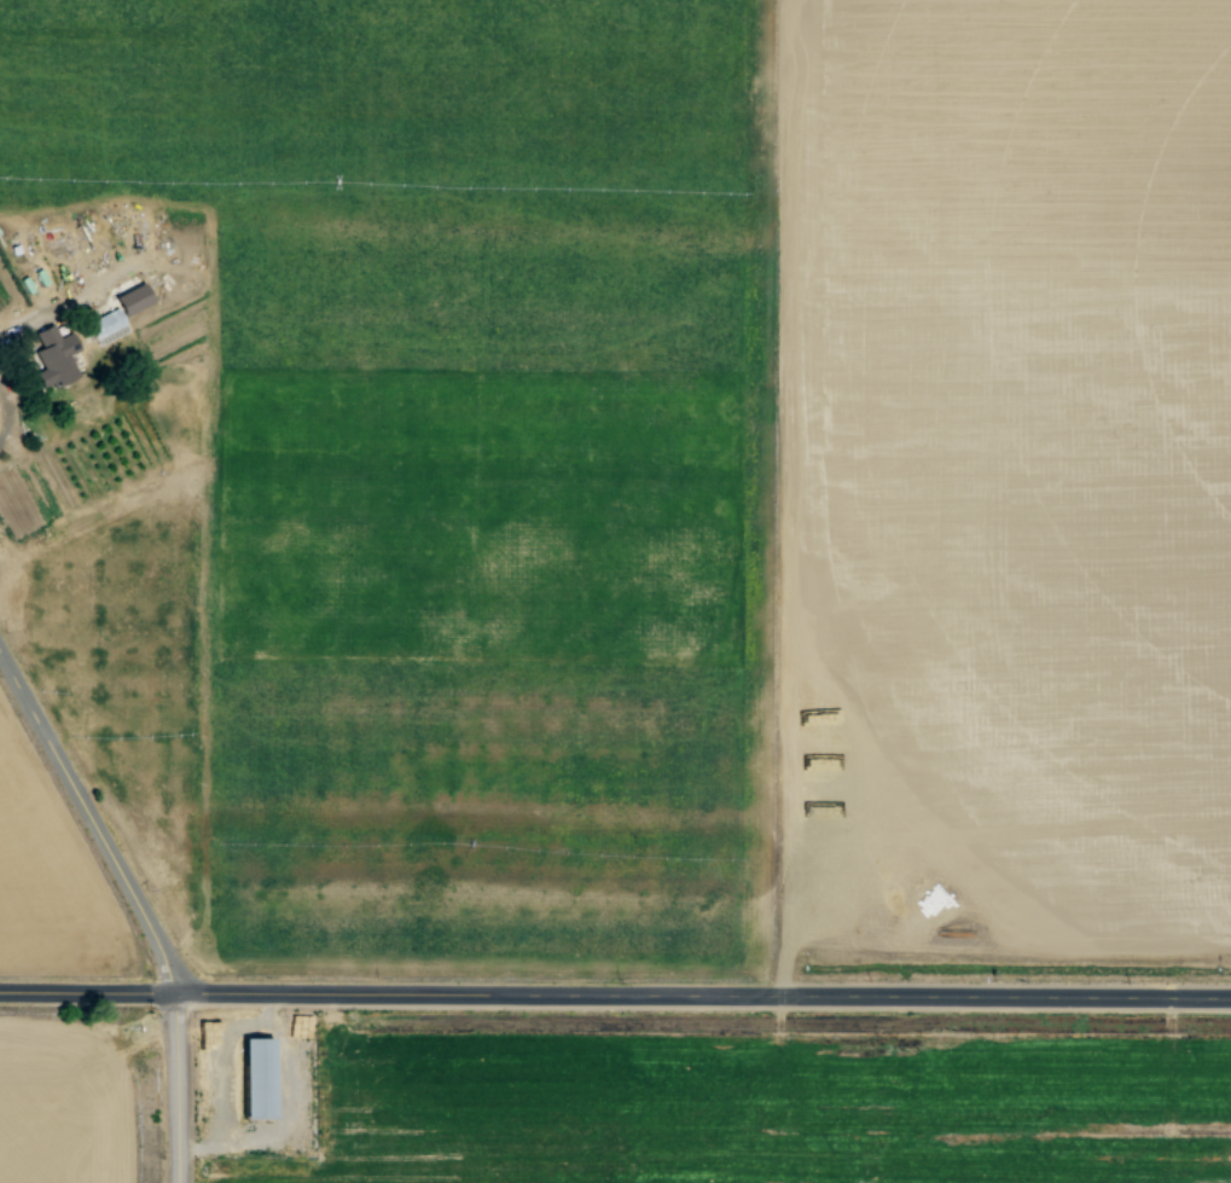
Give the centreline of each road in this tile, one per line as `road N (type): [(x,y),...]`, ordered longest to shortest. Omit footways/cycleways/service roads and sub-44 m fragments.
road 1 (tertiary): [(0,997),(1230,1001)]
road 2 (residential): [(169,997),(118,874),(0,659)]
road 3 (residential): [(171,1182),(169,997)]

